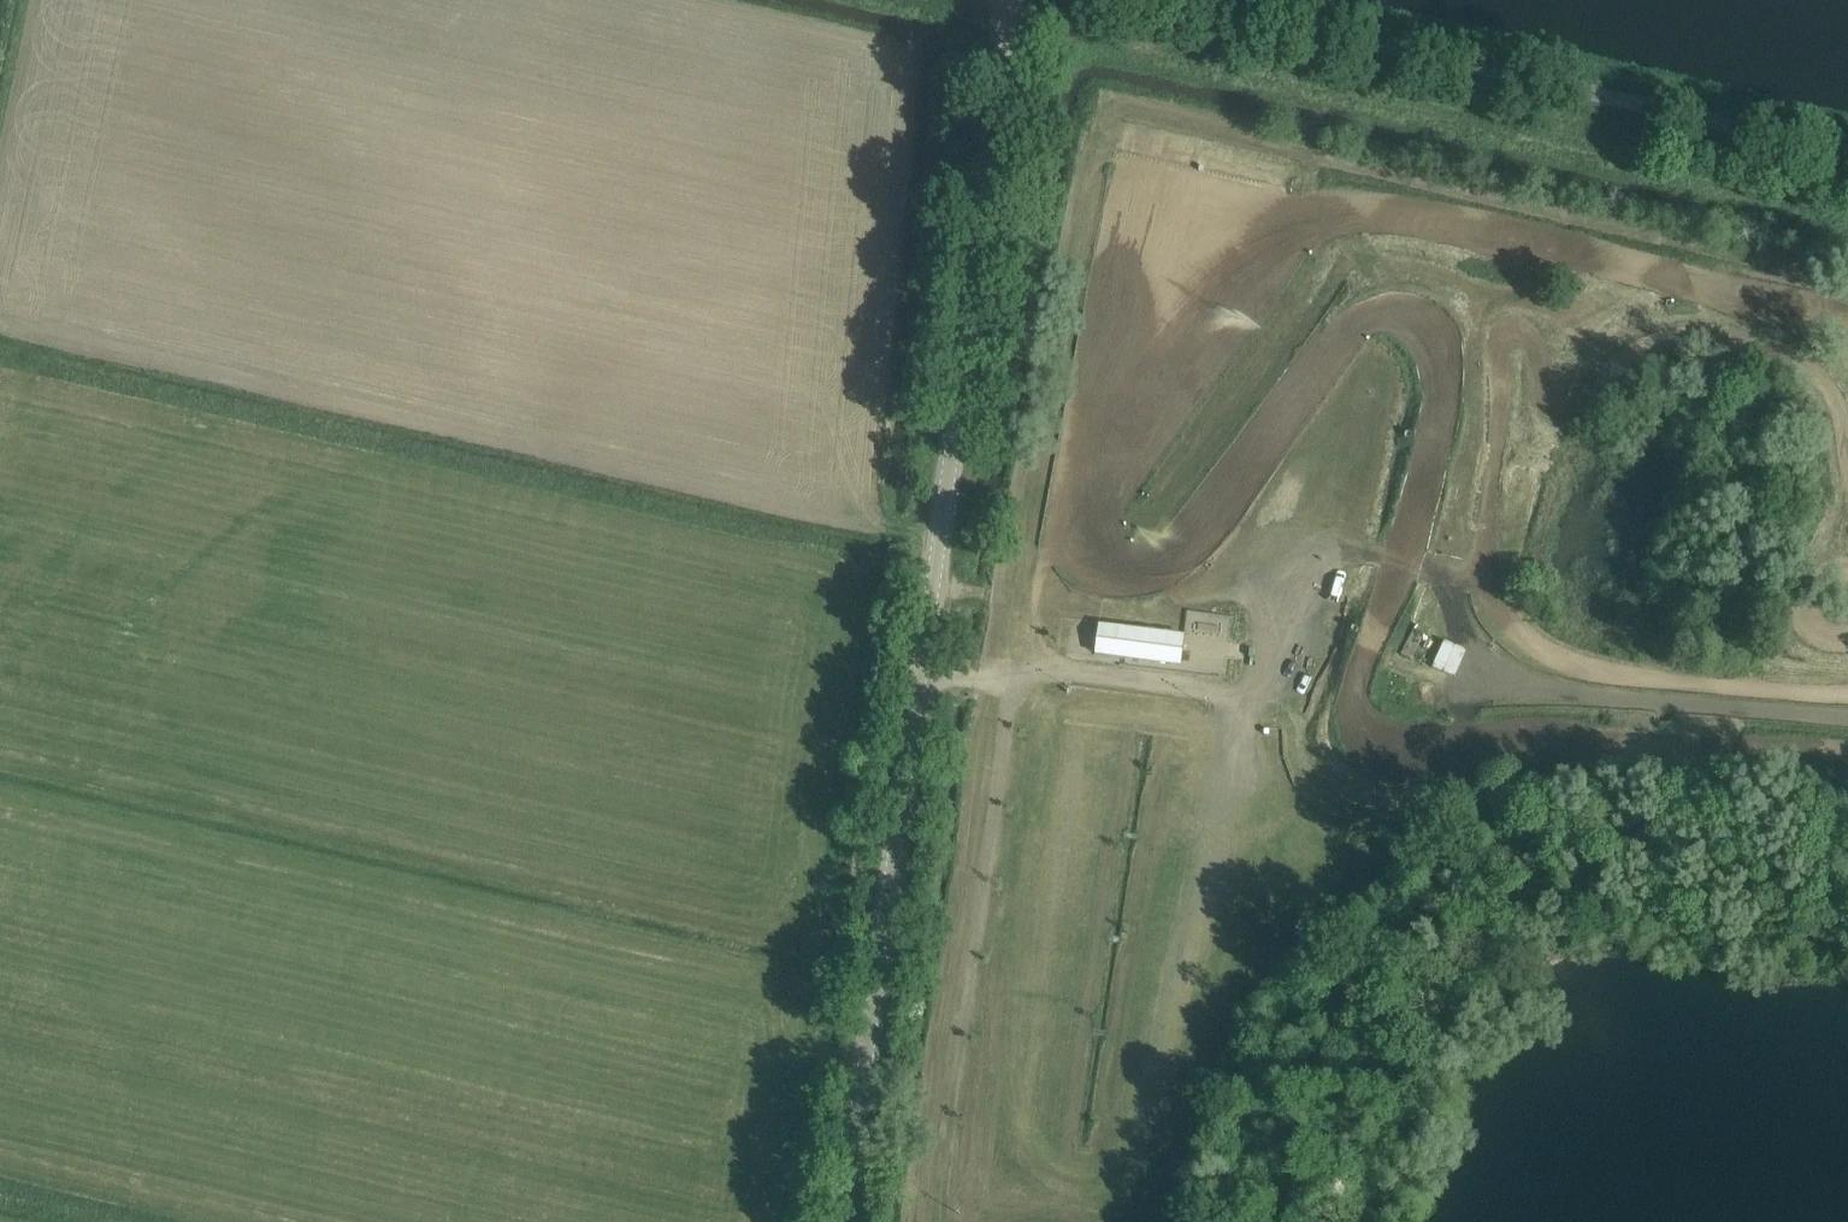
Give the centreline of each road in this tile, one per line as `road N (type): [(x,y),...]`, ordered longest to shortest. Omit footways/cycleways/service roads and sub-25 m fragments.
road 1 (tertiary): [(842,1221),(1009,42),(1007,0)]
road 2 (track): [(1016,687),(1064,672),(1224,691),(1240,685),(1298,572),(1347,551),(1403,562),(1455,591),(1491,658),(1513,675),(1555,688),(1847,721)]
road 3 (track): [(1016,687),(964,1122),(979,1172),(1011,1202),(1068,1220),(1112,1220),(1152,1206),(1176,1170),(1215,1032)]

